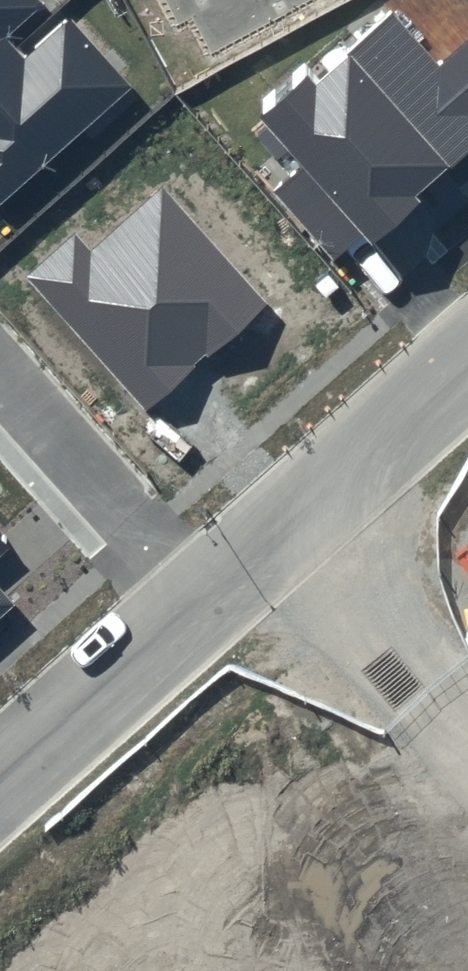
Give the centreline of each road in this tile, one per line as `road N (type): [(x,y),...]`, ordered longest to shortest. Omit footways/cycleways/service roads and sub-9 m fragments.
road 1 (residential): [(0,373),(199,598)]
road 2 (residential): [(199,598),(0,774)]
road 3 (residential): [(467,712),(292,515)]
road 4 (residential): [(467,359),(292,515)]
road 5 (residential): [(292,515),(199,598)]

